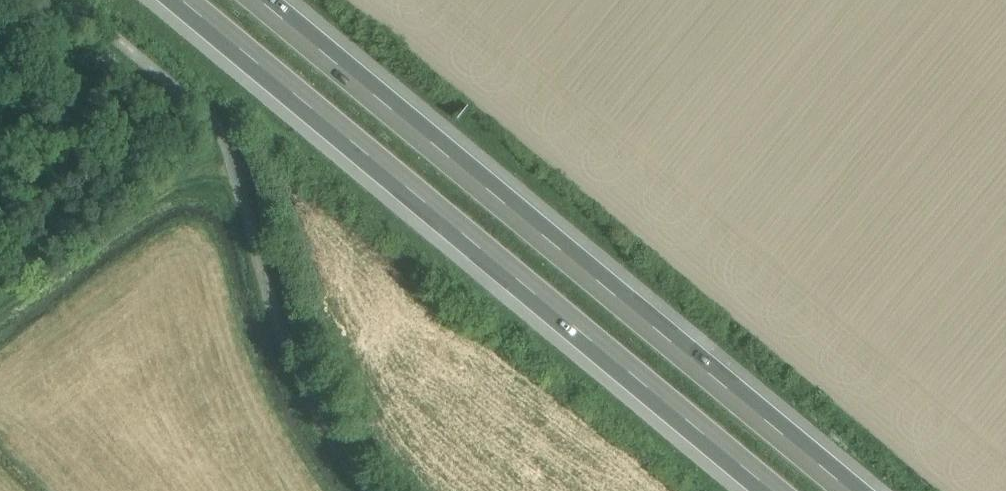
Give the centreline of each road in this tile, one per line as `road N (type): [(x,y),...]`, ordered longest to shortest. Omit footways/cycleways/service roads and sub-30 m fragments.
road 1 (motorway): [(864,490),(273,0)]
road 2 (motorway): [(198,0),(785,490)]
road 3 (track): [(386,490),(309,375),(236,137),(218,110),(82,0)]

